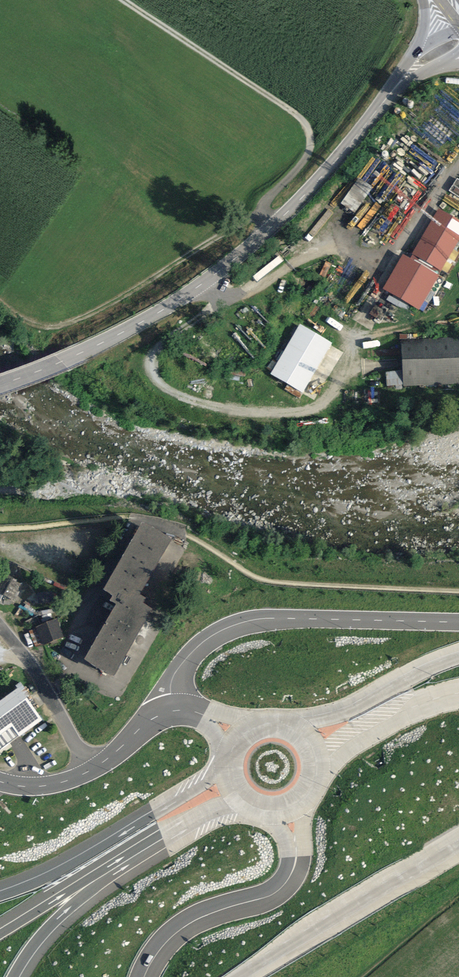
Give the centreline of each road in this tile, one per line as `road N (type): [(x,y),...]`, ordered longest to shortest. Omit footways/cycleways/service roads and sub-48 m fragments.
road 1 (tertiary): [(0,385),(104,341),(206,283),(317,181),(411,71),(458,40)]
road 2 (tertiary): [(0,782),(58,783),(94,768),(174,709),(173,675),(190,653),(237,624),(458,622)]
road 3 (track): [(360,347),(327,399),(304,413),(227,407),(165,387),(153,372),(156,350),(222,299)]
road 4 (track): [(125,0),(306,125),(307,155),(263,207),(271,229)]
road 5 (motorway): [(219,776),(98,852),(0,892)]
road 6 (motorway): [(19,976),(72,914),(163,844)]
road 7 (motorway): [(0,933),(163,844)]

